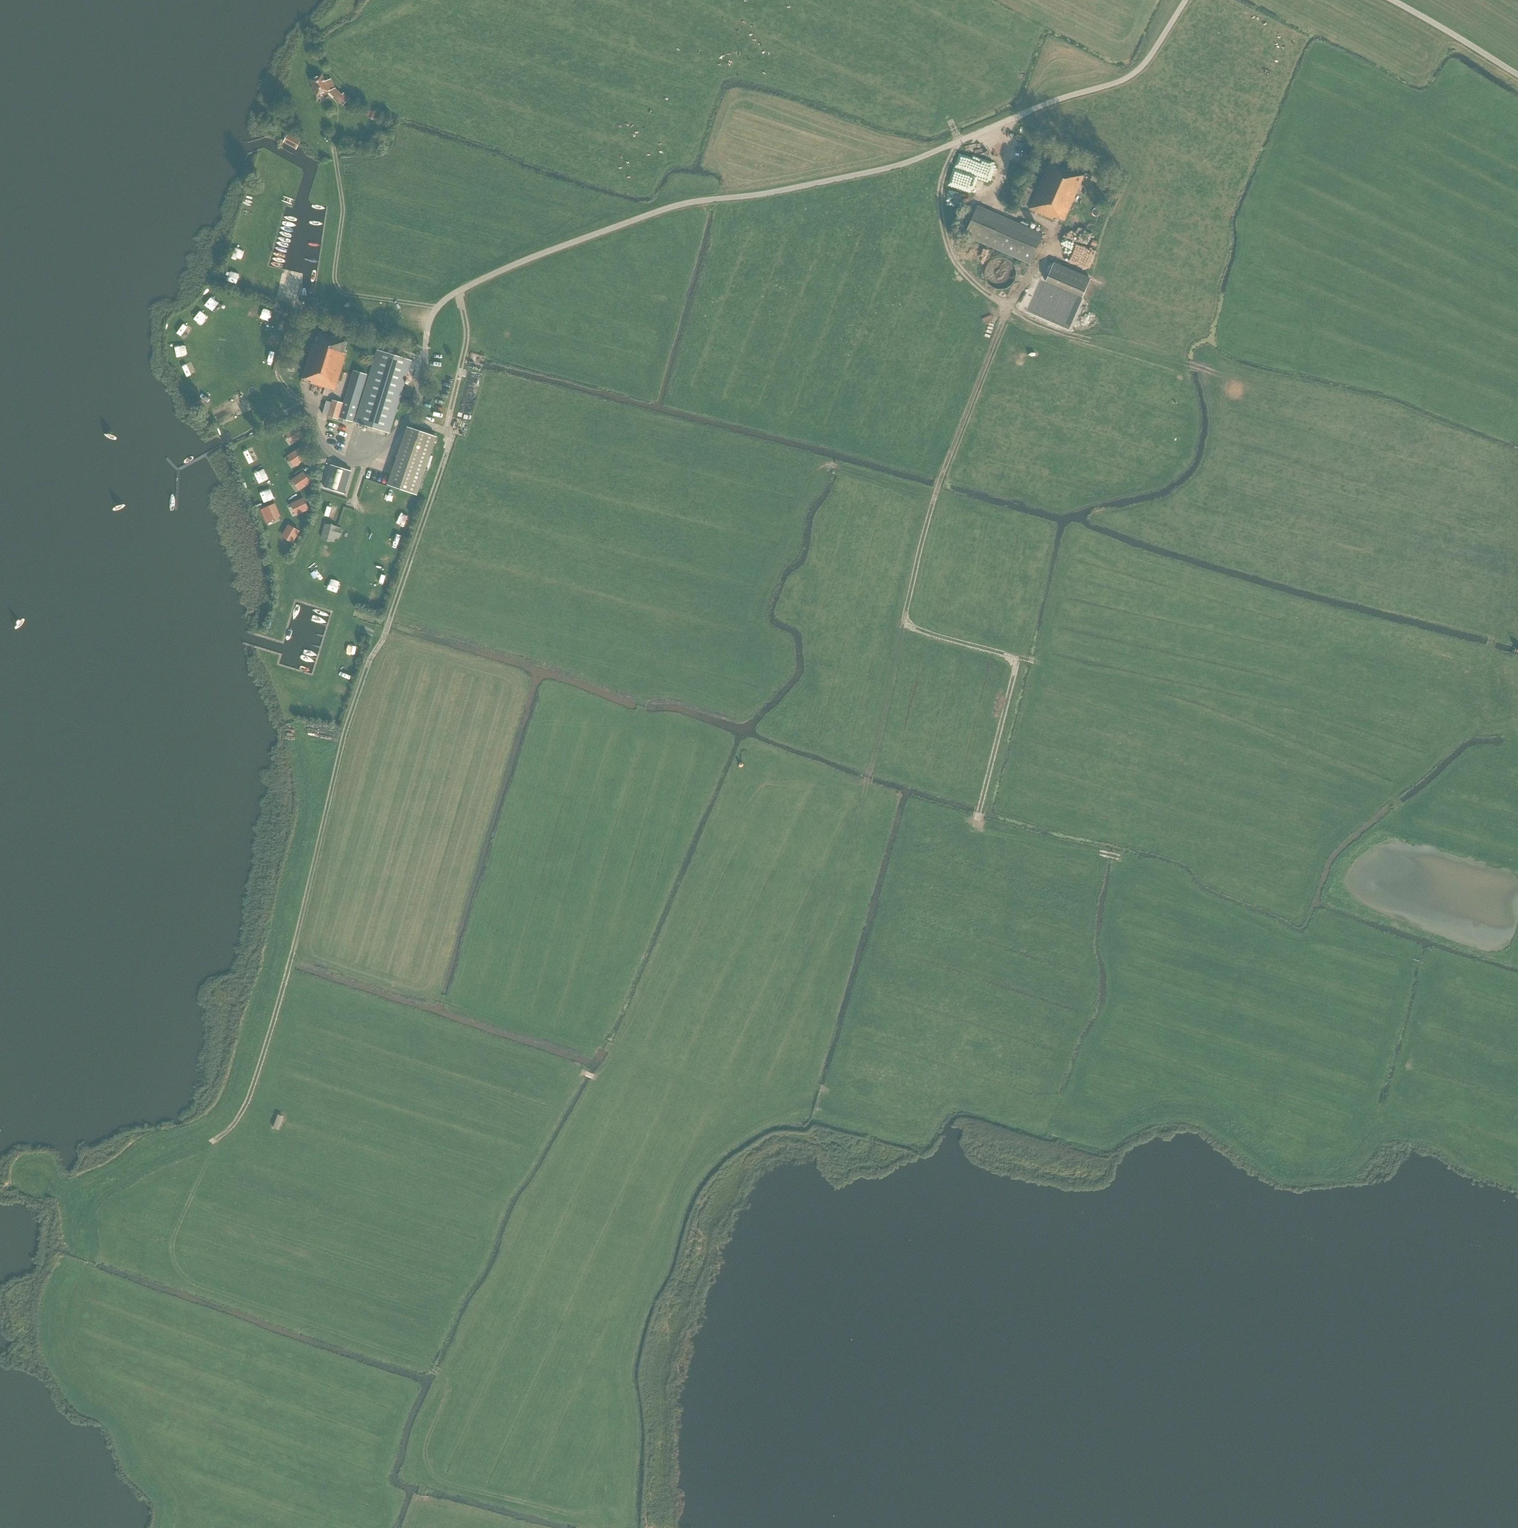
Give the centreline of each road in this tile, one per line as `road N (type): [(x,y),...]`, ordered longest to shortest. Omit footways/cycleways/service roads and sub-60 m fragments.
road 1 (unclassified): [(1186,0),(1151,56),(1123,80),(907,163),(677,206),(536,256),(442,303),(426,348)]
road 2 (track): [(412,421),(451,435),(344,736),(290,965),(247,1104),(210,1143)]
road 3 (track): [(981,825),(1019,658),(915,628),(907,611),(938,485),(1000,329),(1054,226)]
road 4 (track): [(954,143),(939,201),(958,267),(1011,307),(1088,340)]
road 5 (track): [(438,307),(338,287),(343,209),(336,156)]
road 6 (track): [(288,265),(284,296),(293,319),(277,358),(281,383),(307,403)]
road 7 (unclassified): [(1517,74),(1392,0)]
road 8 (track): [(446,433),(467,337),(459,291)]

